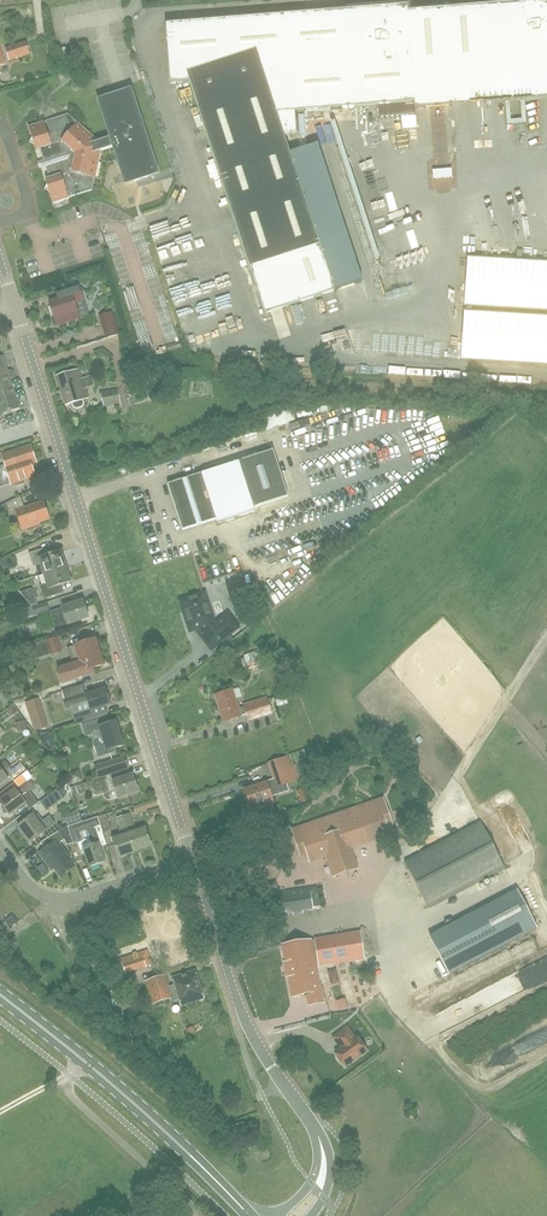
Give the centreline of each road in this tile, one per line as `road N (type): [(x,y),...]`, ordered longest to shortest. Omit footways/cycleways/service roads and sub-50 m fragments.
road 1 (tertiary): [(193,863),(34,364)]
road 2 (tertiary): [(294,1215),(318,1191),(327,1163),(241,1012),(193,863)]
road 3 (primary): [(249,1215),(137,1105),(0,995)]
road 4 (unclassified): [(129,1022),(65,936),(58,900)]
road 5 (unclassified): [(58,900),(193,863)]

